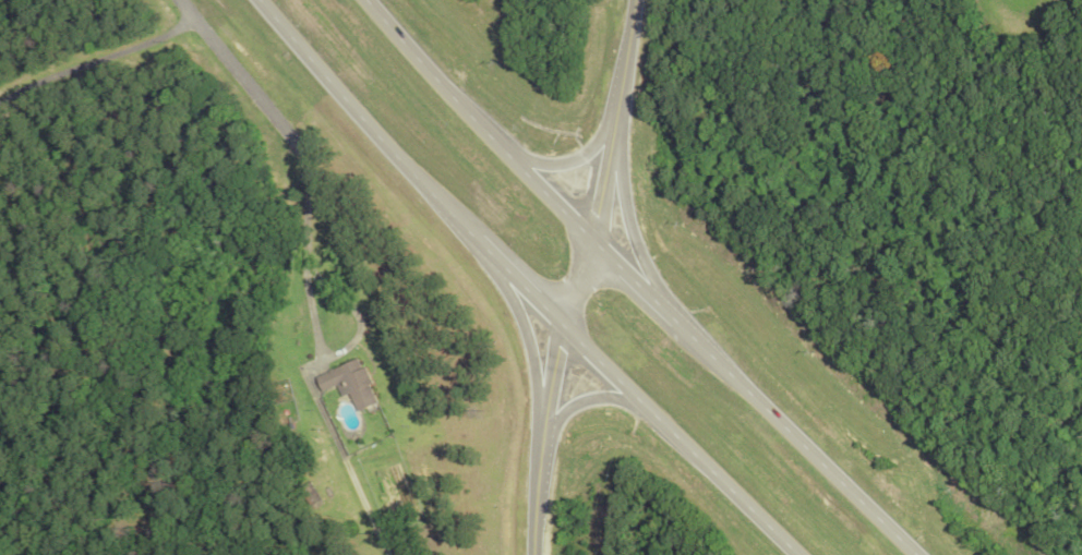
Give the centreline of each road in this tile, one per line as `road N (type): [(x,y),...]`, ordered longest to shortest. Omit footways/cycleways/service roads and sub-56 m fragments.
road 1 (residential): [(532,554),(549,381),(592,243),(635,0)]
road 2 (trunk): [(592,243),(365,0)]
road 3 (trunk): [(561,326),(800,554)]
road 4 (trunk): [(917,554),(701,348)]
road 5 (trunk): [(260,0),(434,197)]
road 6 (residential): [(181,0),(302,159)]
road 7 (trunk): [(659,307),(630,238),(610,146)]
road 8 (trunk): [(498,263),(544,413)]

